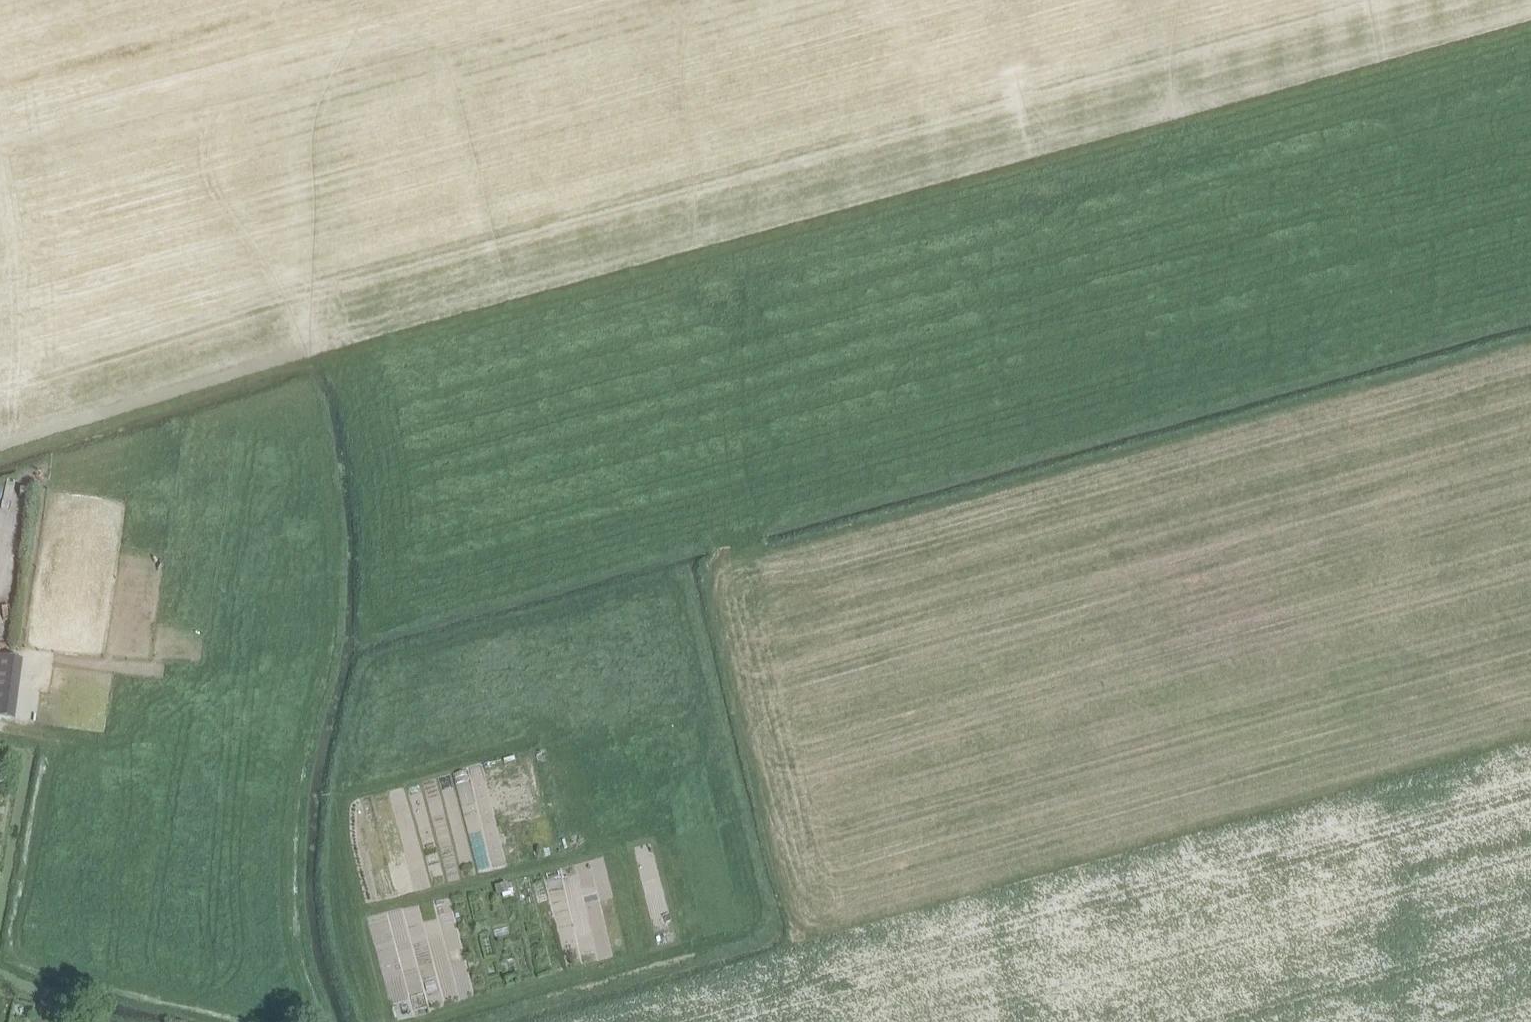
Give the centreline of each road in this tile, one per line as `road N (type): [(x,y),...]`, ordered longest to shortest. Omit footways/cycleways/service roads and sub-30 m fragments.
road 1 (track): [(370,1021),(328,907),(331,803)]

